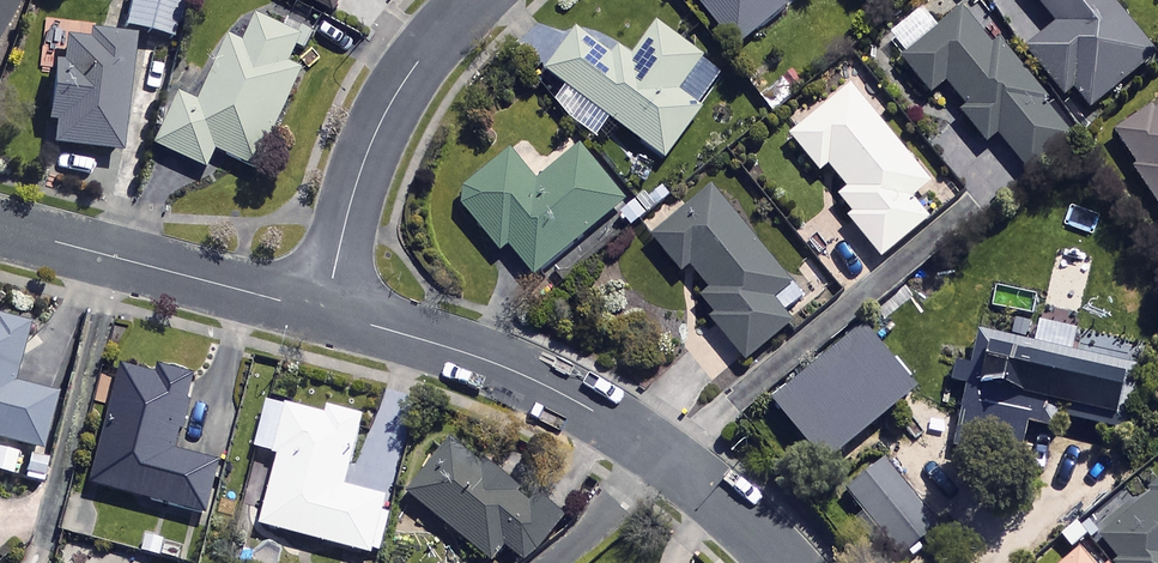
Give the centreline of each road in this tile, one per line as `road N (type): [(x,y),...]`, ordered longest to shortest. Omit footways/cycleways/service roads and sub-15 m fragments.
road 1 (residential): [(324,313),(504,367),(587,407),(664,454),(734,511),(781,562)]
road 2 (residential): [(470,0),(430,44),(378,128),(347,210),(324,313)]
road 3 (residential): [(0,227),(324,313)]

